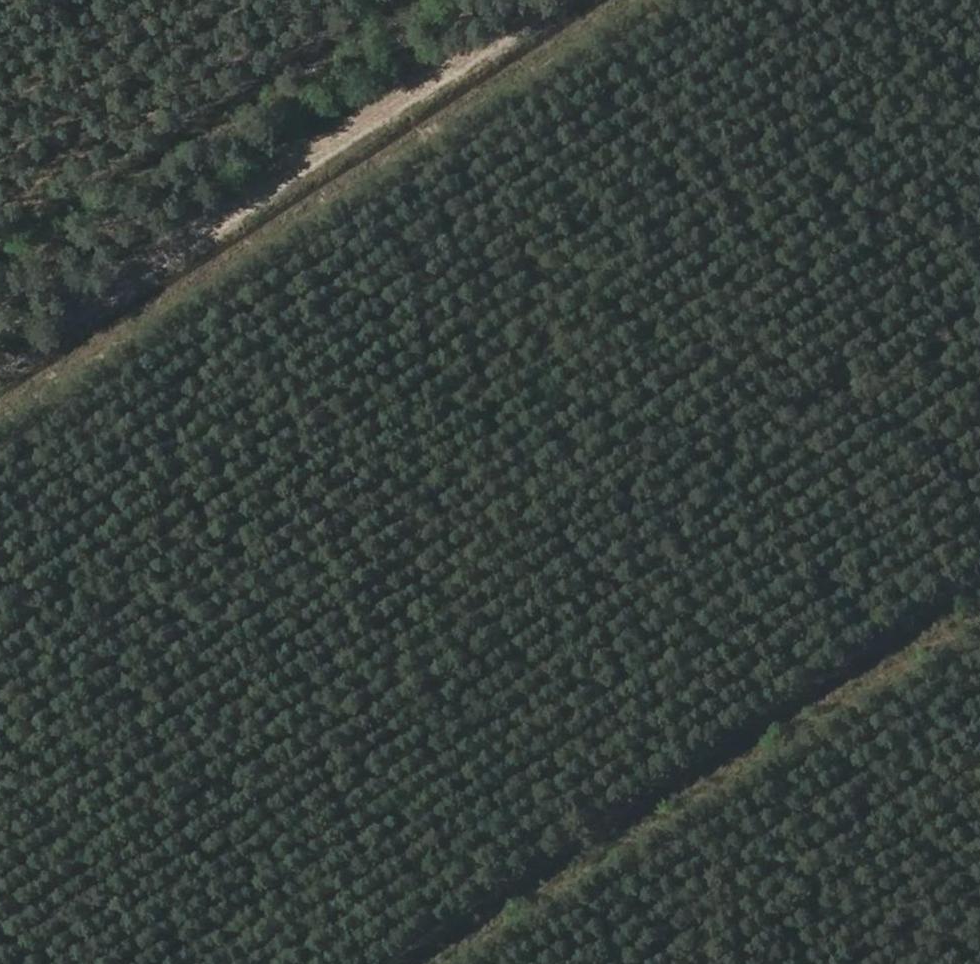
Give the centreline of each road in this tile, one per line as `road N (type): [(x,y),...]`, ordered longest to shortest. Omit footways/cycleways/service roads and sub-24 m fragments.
road 1 (track): [(0,381),(589,0)]

